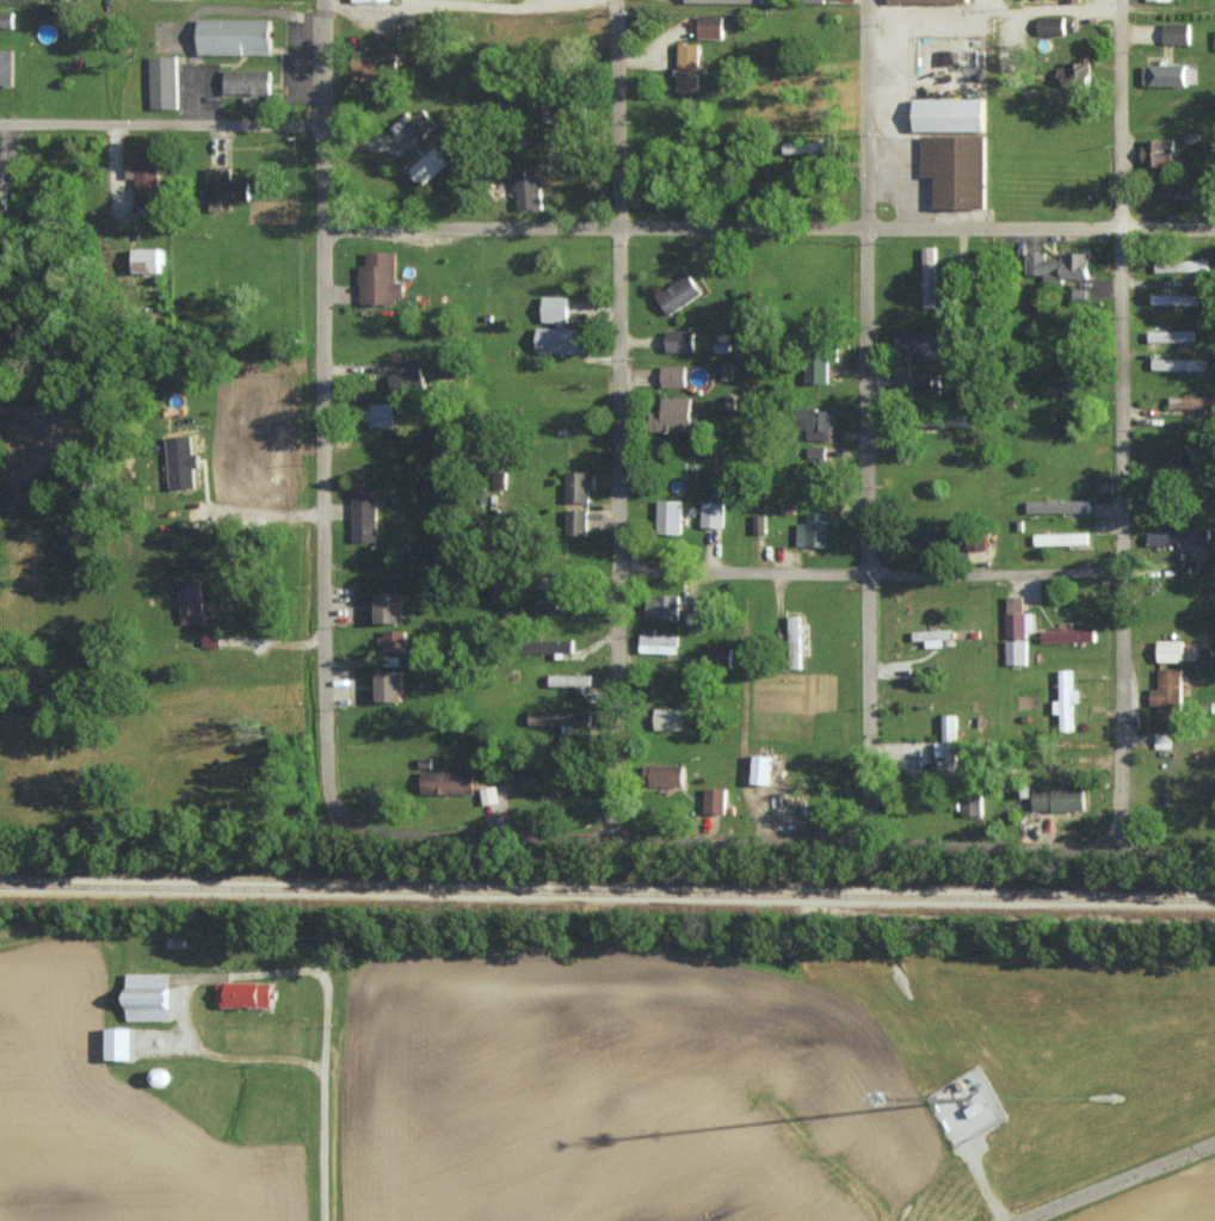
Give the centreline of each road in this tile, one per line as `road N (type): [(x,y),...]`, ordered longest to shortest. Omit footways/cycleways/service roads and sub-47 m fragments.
road 1 (residential): [(1214,229),(323,230)]
road 2 (residential): [(344,818),(378,832),(869,839),(1214,858)]
road 3 (residential): [(344,818),(327,782),(323,0)]
road 4 (residential): [(1117,849),(1120,228)]
road 5 (residential): [(869,839),(864,228)]
road 6 (residential): [(606,833),(624,575),(622,228)]
road 7 (residential): [(1118,565),(624,575)]
road 8 (residential): [(322,125),(0,122)]
road 9 (residential): [(330,1220),(321,936)]
road 10 (residential): [(622,228),(615,0)]
road 11 (residential): [(864,228),(869,0)]
road 12 (residential): [(1120,228),(1121,0)]
road 13 (residential): [(1053,1220),(1214,1156)]

